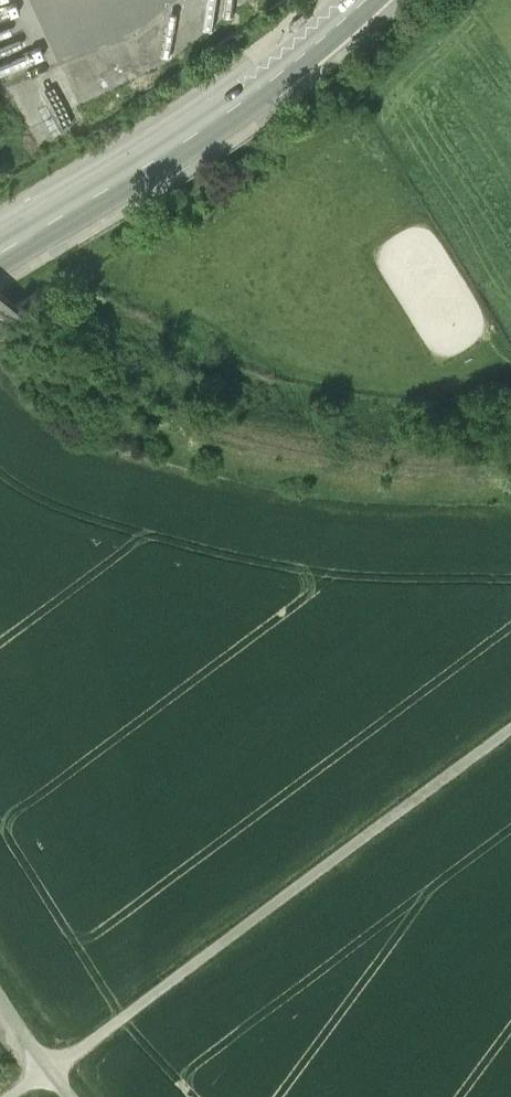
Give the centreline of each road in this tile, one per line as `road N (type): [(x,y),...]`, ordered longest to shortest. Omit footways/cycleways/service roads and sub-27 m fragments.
road 1 (track): [(6,1096),(510,727)]
road 2 (tertiary): [(0,256),(265,83),(361,0)]

